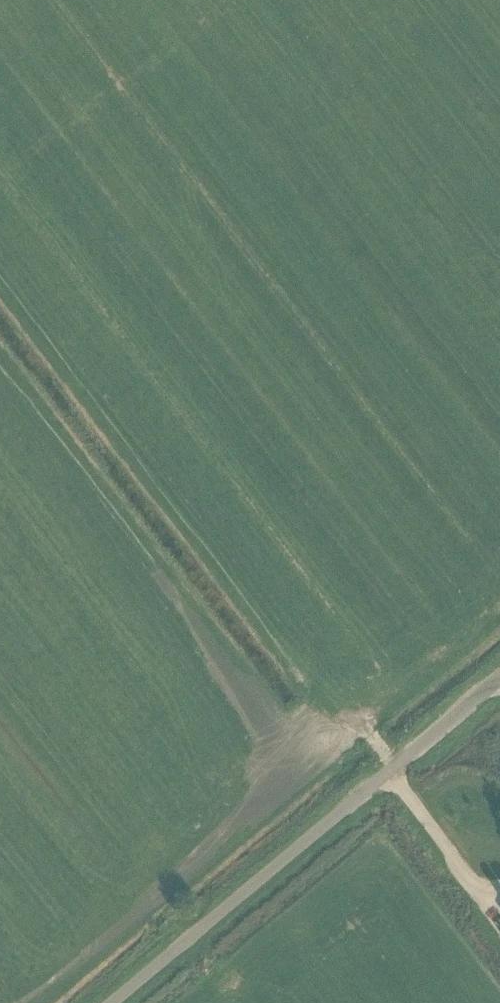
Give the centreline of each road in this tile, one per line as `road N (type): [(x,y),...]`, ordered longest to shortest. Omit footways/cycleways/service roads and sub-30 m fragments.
road 1 (unclassified): [(99,1002),(499,657)]

